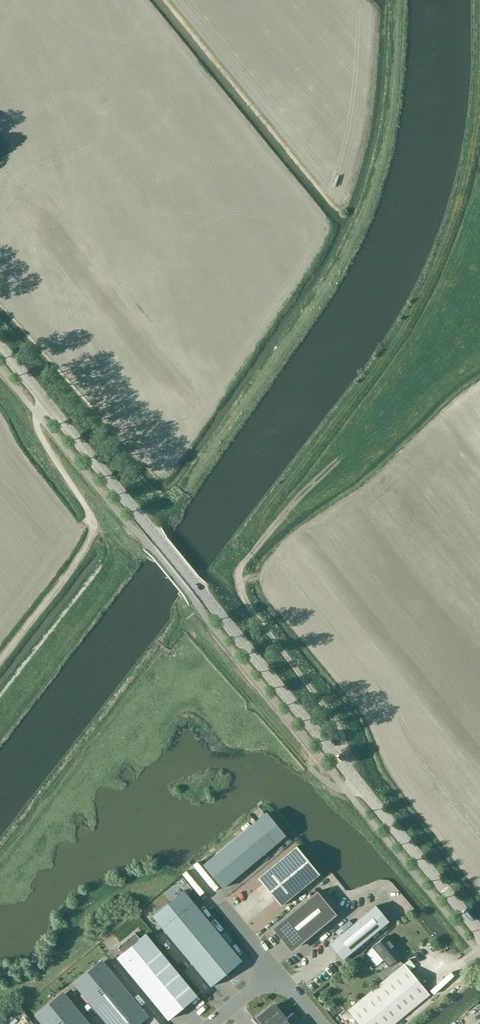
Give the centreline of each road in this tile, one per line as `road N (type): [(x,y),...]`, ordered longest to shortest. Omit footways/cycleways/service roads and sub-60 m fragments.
road 1 (tertiary): [(479,933),(0,348)]
road 2 (track): [(48,405),(36,426),(87,508),(90,528)]

